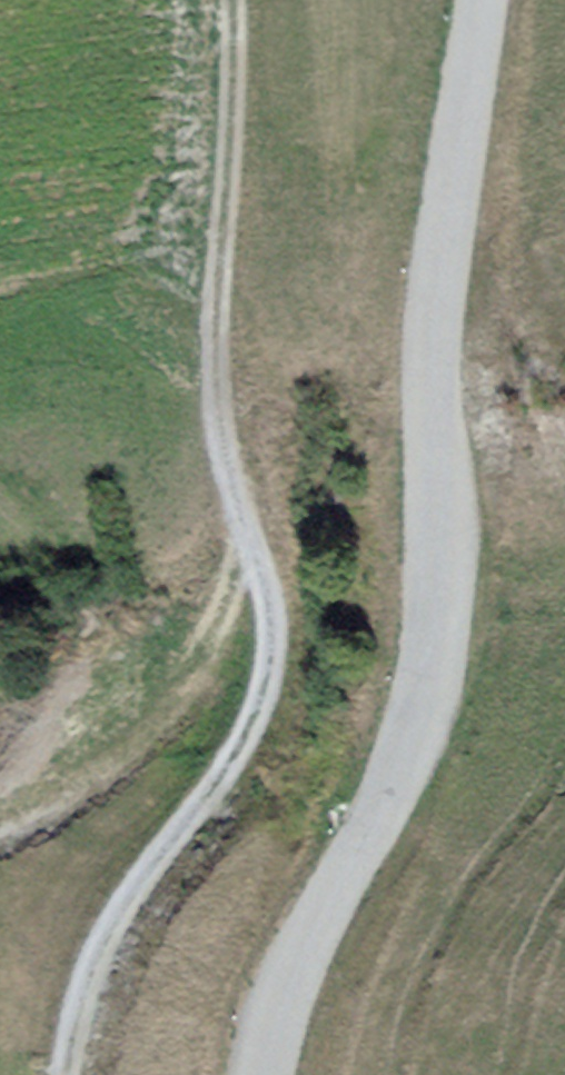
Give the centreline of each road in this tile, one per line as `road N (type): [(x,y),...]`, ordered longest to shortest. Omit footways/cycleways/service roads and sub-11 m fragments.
road 1 (track): [(68,1074),(86,960),(260,715),(261,580),(207,408),(234,0)]
road 2 (tertiary): [(478,0),(431,354),(426,686),(257,1037),(256,1074)]

